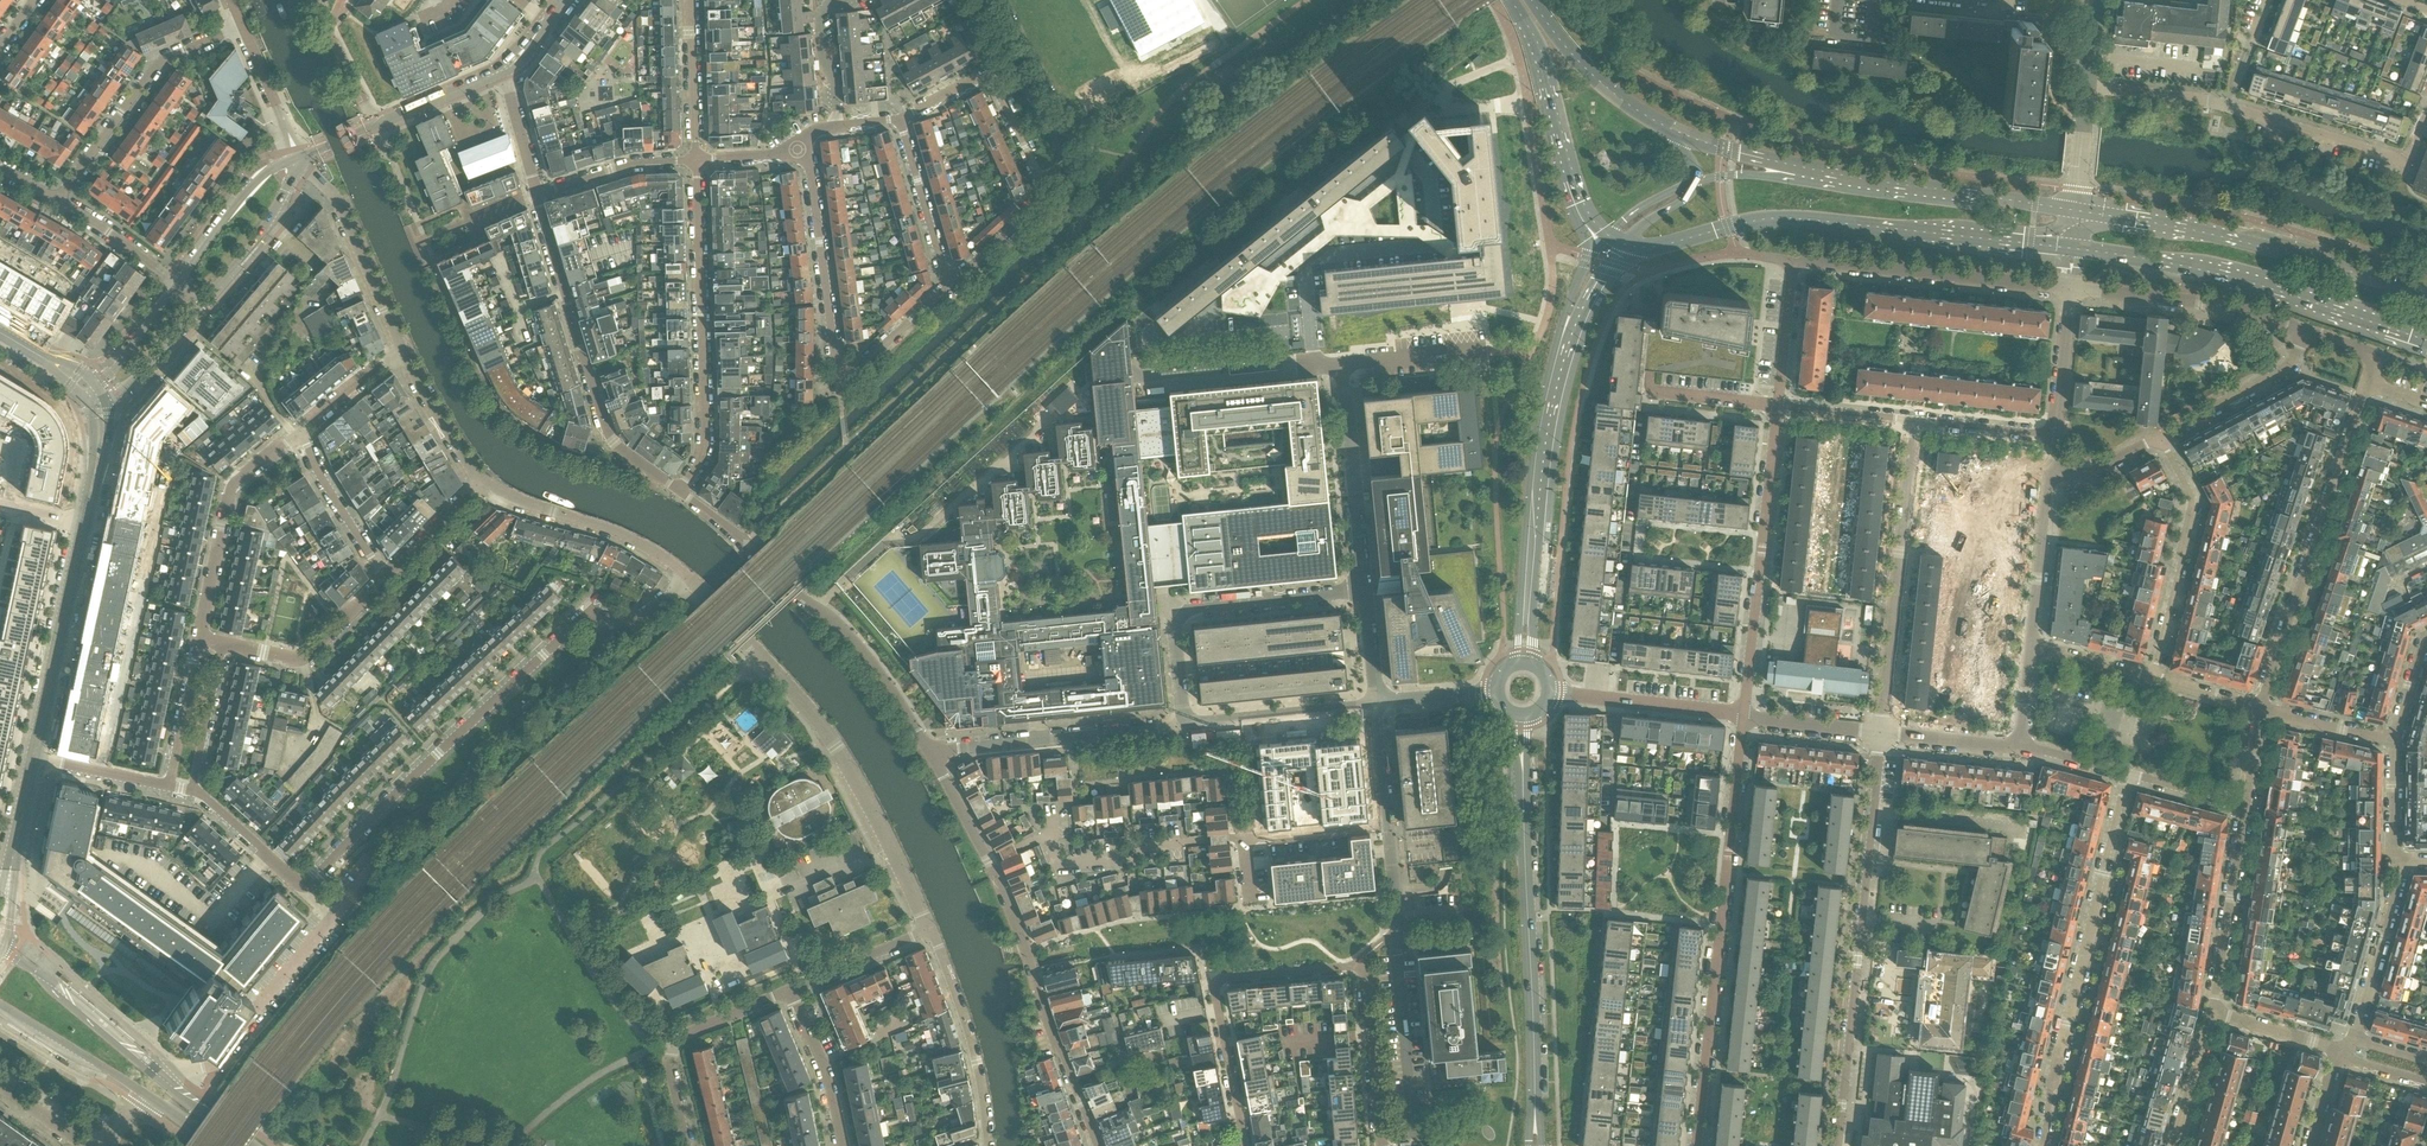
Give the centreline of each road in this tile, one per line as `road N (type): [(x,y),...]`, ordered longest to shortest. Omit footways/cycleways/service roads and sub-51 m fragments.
road 1 (residential): [(689,582),(643,618),(604,622),(587,614),(305,890)]
road 2 (residential): [(2260,708),(2378,355),(2306,331)]
road 3 (residential): [(1743,715),(1696,1145)]
road 4 (secondary): [(1526,714),(1535,1145)]
road 5 (residential): [(931,929),(838,746),(689,582)]
road 6 (primary): [(1658,246),(1777,218),(2073,248)]
road 7 (residential): [(1778,405),(1797,264),(2069,289)]
road 8 (residential): [(1834,1145),(1880,733)]
road 9 (residential): [(1245,1145),(1217,983),(1365,965),(1371,1035)]
road 10 (residential): [(2087,86),(2204,99),(2410,161),(2426,113)]
road 11 (residential): [(2042,1145),(2127,774)]
road 12 (primary): [(2073,248),(2225,272),(2426,341)]
road 13 (residential): [(928,752),(865,653),(681,491)]
road 14 (primary): [(2426,296),(2188,229),(2076,210)]
road 15 (residential): [(681,491),(621,450),(606,430),(535,195)]
road 16 (residential): [(696,160),(705,452),(681,491)]
road 17 (residential): [(1915,420),(1880,733)]
road 18 (secondary): [(1524,663),(1543,431),(1561,352)]
road 19 (residential): [(1743,715),(1778,405)]
road 20 (residential): [(1096,1145),(988,860)]
road 21 (residential): [(1184,717),(1175,632),(1185,613),(1364,589)]
road 22 (residential): [(1244,836),(1057,864),(1046,835),(988,860)]
road 23 (residential): [(55,201),(158,64),(243,25)]
road 24 (residential): [(928,752),(1165,727),(1184,717)]
road 25 (residential): [(949,285),(1041,192),(988,75)]
road 26 (primary): [(2076,210),(1825,172)]
road 27 (residential): [(2160,439),(2193,500),(2151,678)]
road 28 (residential): [(171,1090),(217,1063),(335,914)]
road 29 (tertiary): [(34,757),(86,521)]
road 30 (residential): [(2069,289),(2201,303),(2306,331)]
road 31 (residential): [(200,638),(230,489),(295,436)]
road 32 (residential): [(790,990),(669,1050),(687,1145)]
road 33 (tertiary): [(171,1090),(0,940)]
road 34 (residential): [(1364,589),(1342,365)]
road 35 (residential): [(988,1145),(979,1075),(931,929)]
road 36 (residential): [(487,490),(608,529),(689,582)]
road 37 (residential): [(840,365),(808,162),(798,148)]
road 38 (residential): [(403,349),(339,202),(298,160)]
road 39 (residential): [(2211,1012),(2245,805)]
road 40 (unknown): [(2053,436),(1846,412)]
road 41 (residential): [(225,644),(303,660),(390,581)]
road 42 (residential): [(1743,715),(1549,691)]
road 43 (residential): [(1184,717),(1198,722),(1376,702)]
road 44 (residential): [(2306,331),(2293,363),(2160,439)]
road 45 (primary): [(1664,126),(1581,64),(1530,0)]
road 46 (primary): [(1514,0),(1565,178)]
road 47 (residential): [(2048,472),(2069,289)]
road 48 (residential): [(2354,1038),(2395,892),(2395,862)]
road 49 (tertiary): [(199,305),(276,210),(298,160)]
road 50 (tertiary): [(298,160),(260,178),(177,284)]
road 51 (residential): [(2029,647),(2048,472)]
road 52 (residential): [(949,285),(899,119)]
road 53 (residential): [(390,581),(295,436)]
road 54 (primary): [(1825,172),(1664,126)]
road 55 (residential): [(535,195),(642,163),(696,160)]
road 56 (residential): [(487,490),(435,417),(403,349)]
road 57 (residential): [(842,1145),(826,1071),(790,990)]
road 58 (tertiary): [(0,1009),(141,1092)]
road 59 (residential): [(696,160),(691,0)]
road 60 (residential): [(931,929),(790,990)]
road 61 (residential): [(305,890),(192,790)]
road 62 (residential): [(200,638),(168,785)]
road 63 (residential): [(192,790),(225,644)]
road 64 (residential): [(177,284),(55,201)]
road 65 (residential): [(1244,836),(1389,820)]
road 66 (residential): [(298,160),(243,25)]
road 67 (residential): [(1342,365),(1486,351)]
road 68 (residential): [(2020,746),(1880,733)]
road 69 (residential): [(2396,743),(2260,708)]
road 70 (residential): [(840,365),(856,367),(949,285)]
road 71 (tertiary): [(375,124),(503,70)]
road 72 (residential): [(295,436),(403,349)]
road 73 (unclassified): [(375,124),(313,0)]
road 74 (residential): [(2173,1145),(2211,1012)]
road 75 (residential): [(1880,733),(1743,715)]
road 76 (residential): [(168,785),(34,757)]
road 77 (residential): [(1402,955),(1389,820)]
road 78 (residential): [(1778,405),(1662,392),(1665,374)]
road 79 (residential): [(839,125),(818,19),(836,0)]
road 80 (residential): [(2340,1048),(2211,1012)]
road 81 (tertiary): [(104,397),(133,381),(199,305)]
road 82 (residential): [(390,581),(487,490)]
road 83 (tertiary): [(7,887),(34,757)]
road 84 (secondary): [(1825,172),(1694,181)]
road 85 (tertiary): [(177,284),(98,388)]
road 86 (residential): [(535,195),(503,70)]
road 87 (residential): [(295,436),(257,378),(277,325)]
road 88 (residential): [(2151,678),(2029,647)]
road 89 (residential): [(2076,210),(2087,86)]
road 90 (residential): [(988,860),(928,752)]
road 91 (residential): [(2245,805),(2127,774)]
road 92 (residential): [(1376,702),(1496,693)]

